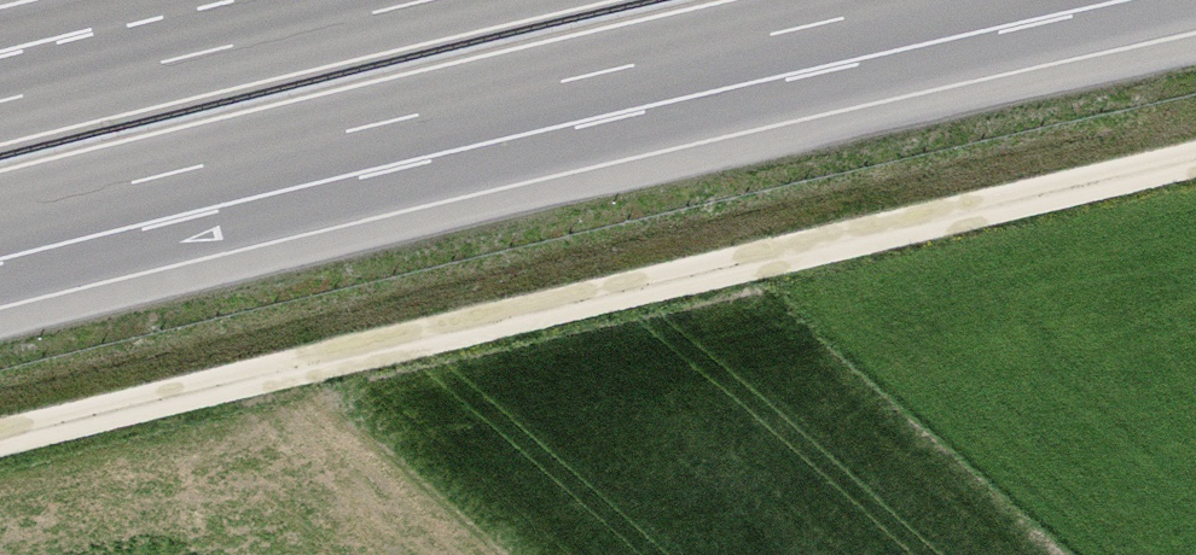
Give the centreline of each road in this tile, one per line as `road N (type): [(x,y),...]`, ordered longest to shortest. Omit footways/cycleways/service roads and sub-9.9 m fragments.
road 1 (track): [(1195,162),(0,452)]
road 2 (motorway): [(0,215),(927,0)]
road 3 (motorway): [(442,0),(0,101)]

